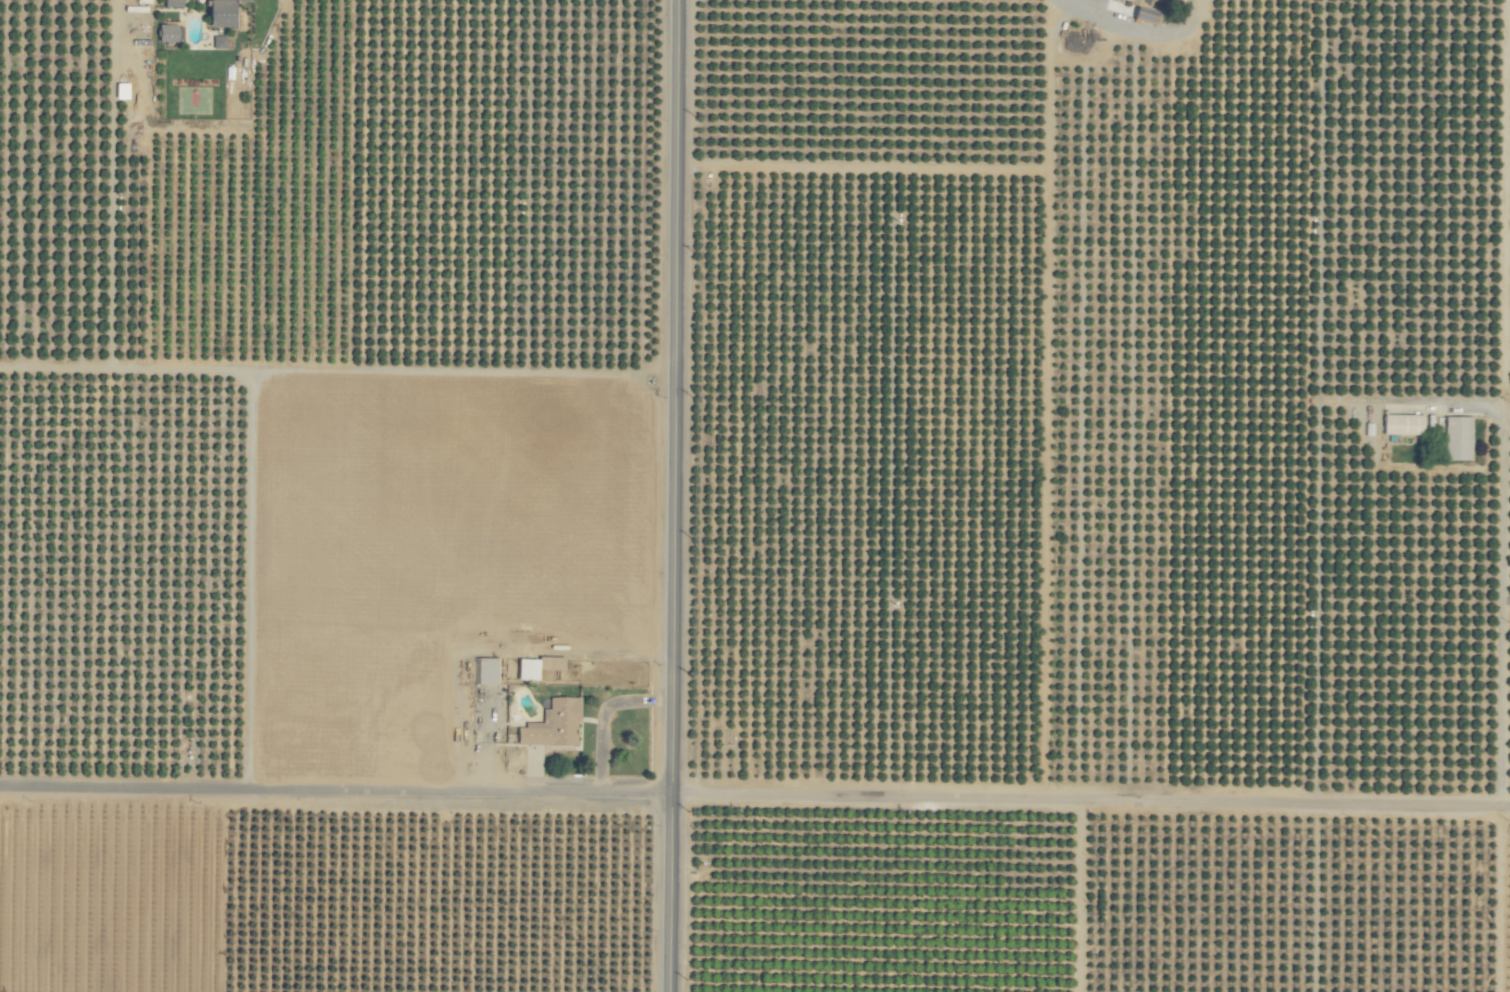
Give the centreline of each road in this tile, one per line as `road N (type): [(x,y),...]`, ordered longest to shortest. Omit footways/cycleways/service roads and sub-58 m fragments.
road 1 (residential): [(1509,818),(0,787)]
road 2 (secondary): [(670,991),(673,0)]

